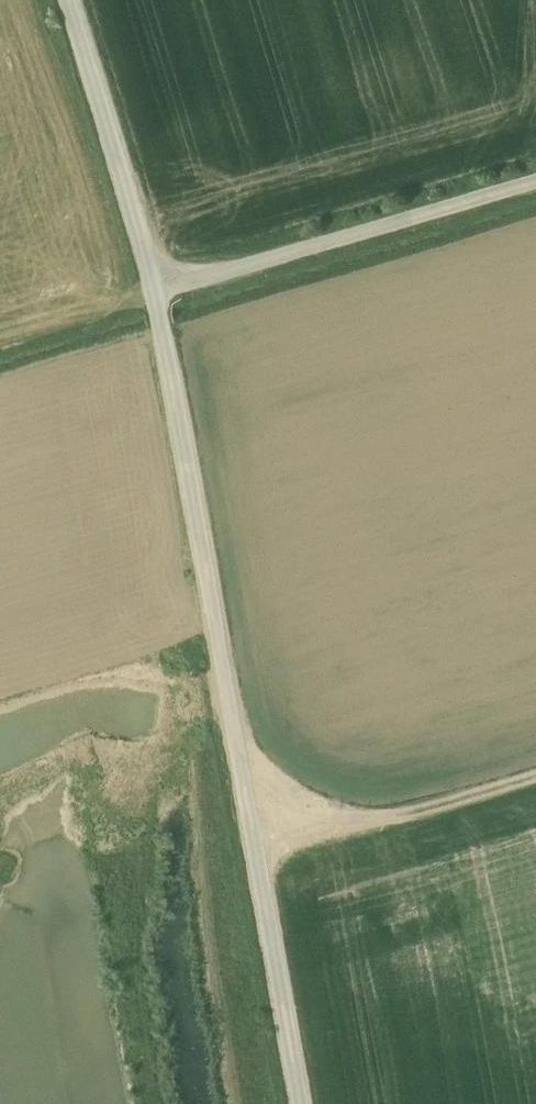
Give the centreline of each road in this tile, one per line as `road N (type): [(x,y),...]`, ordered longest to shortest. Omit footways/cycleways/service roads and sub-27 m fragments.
road 1 (unclassified): [(162,283),(305,1103)]
road 2 (unclassified): [(162,283),(535,174)]
road 3 (unclassified): [(74,0),(162,283)]
road 4 (track): [(535,768),(260,845)]

